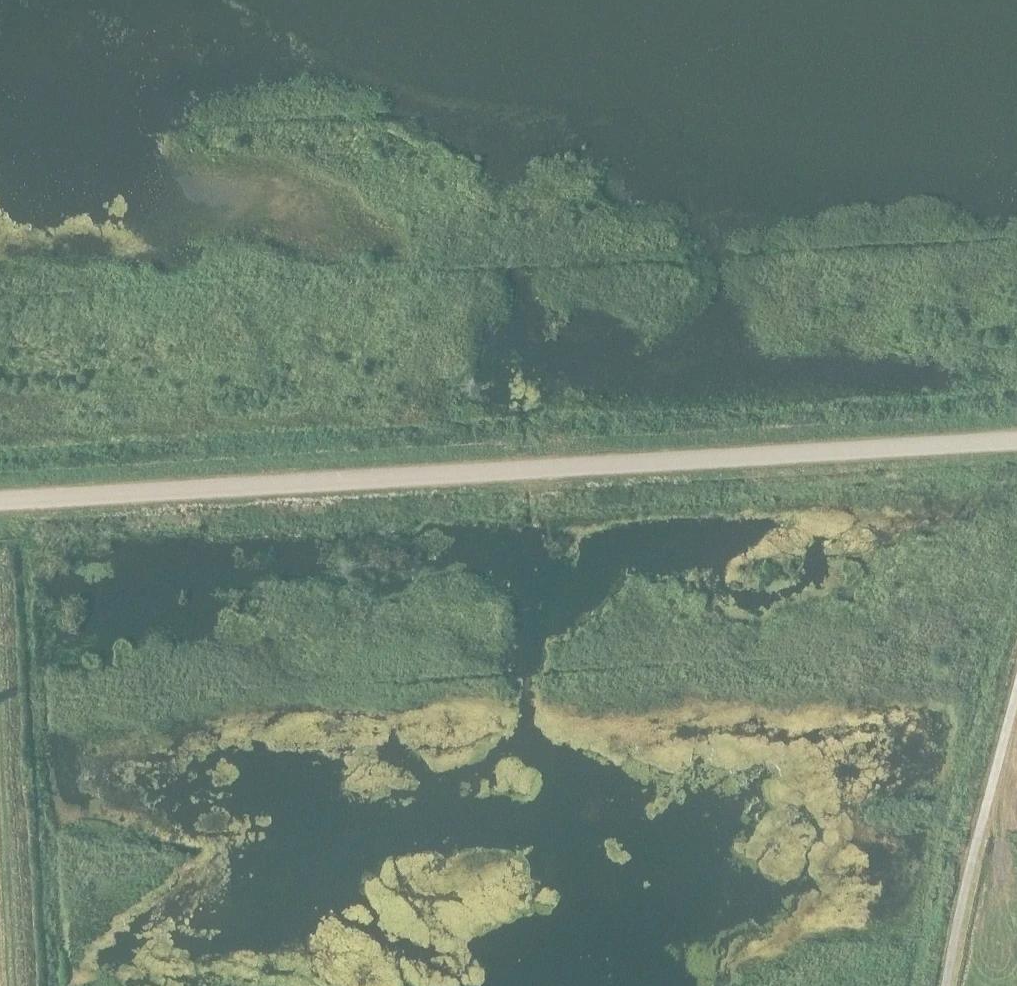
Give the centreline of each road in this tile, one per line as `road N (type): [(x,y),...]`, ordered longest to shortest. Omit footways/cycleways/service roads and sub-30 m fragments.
road 1 (tertiary): [(1016,441),(0,501)]

